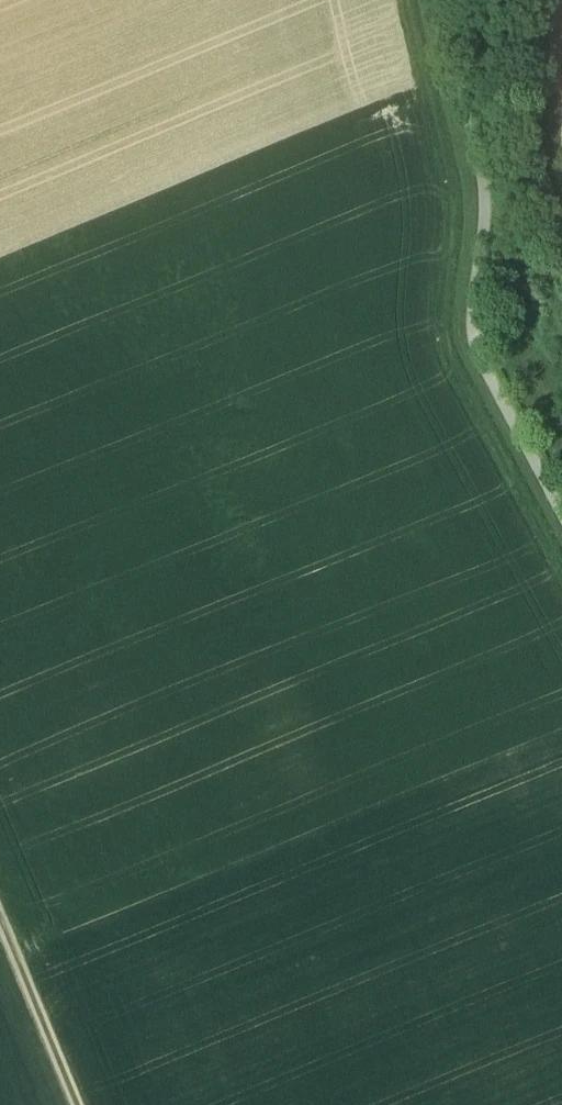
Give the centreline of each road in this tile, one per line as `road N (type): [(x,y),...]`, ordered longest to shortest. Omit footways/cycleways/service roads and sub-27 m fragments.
road 1 (track): [(406,0),(450,172),(440,343),(561,574)]
road 2 (track): [(561,502),(483,344),(477,299),(489,245),(489,177),(448,0)]
road 3 (track): [(0,902),(81,1104)]
road 4 (track): [(561,162),(553,135),(549,0)]

